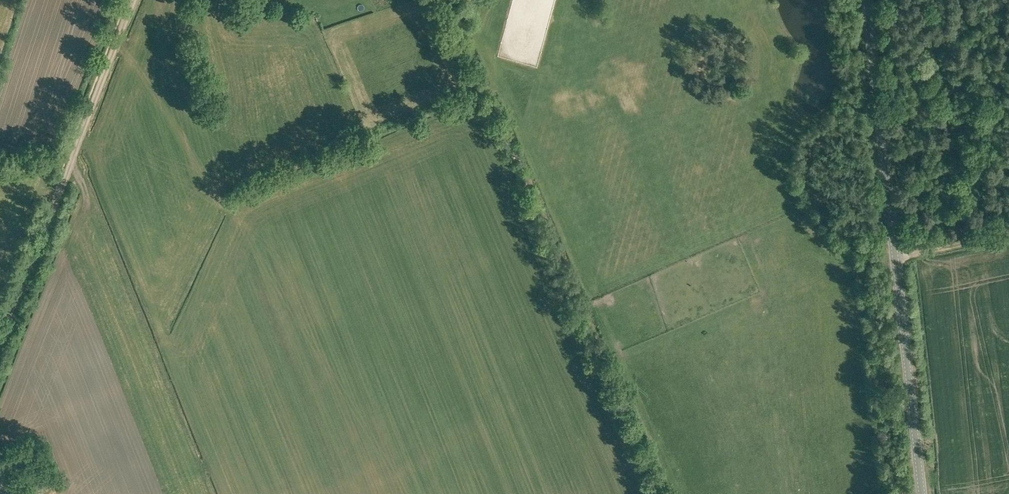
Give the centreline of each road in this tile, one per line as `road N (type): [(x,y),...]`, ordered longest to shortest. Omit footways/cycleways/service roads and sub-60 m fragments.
road 1 (tertiary): [(921,493),(866,0)]
road 2 (track): [(133,0),(0,343)]

